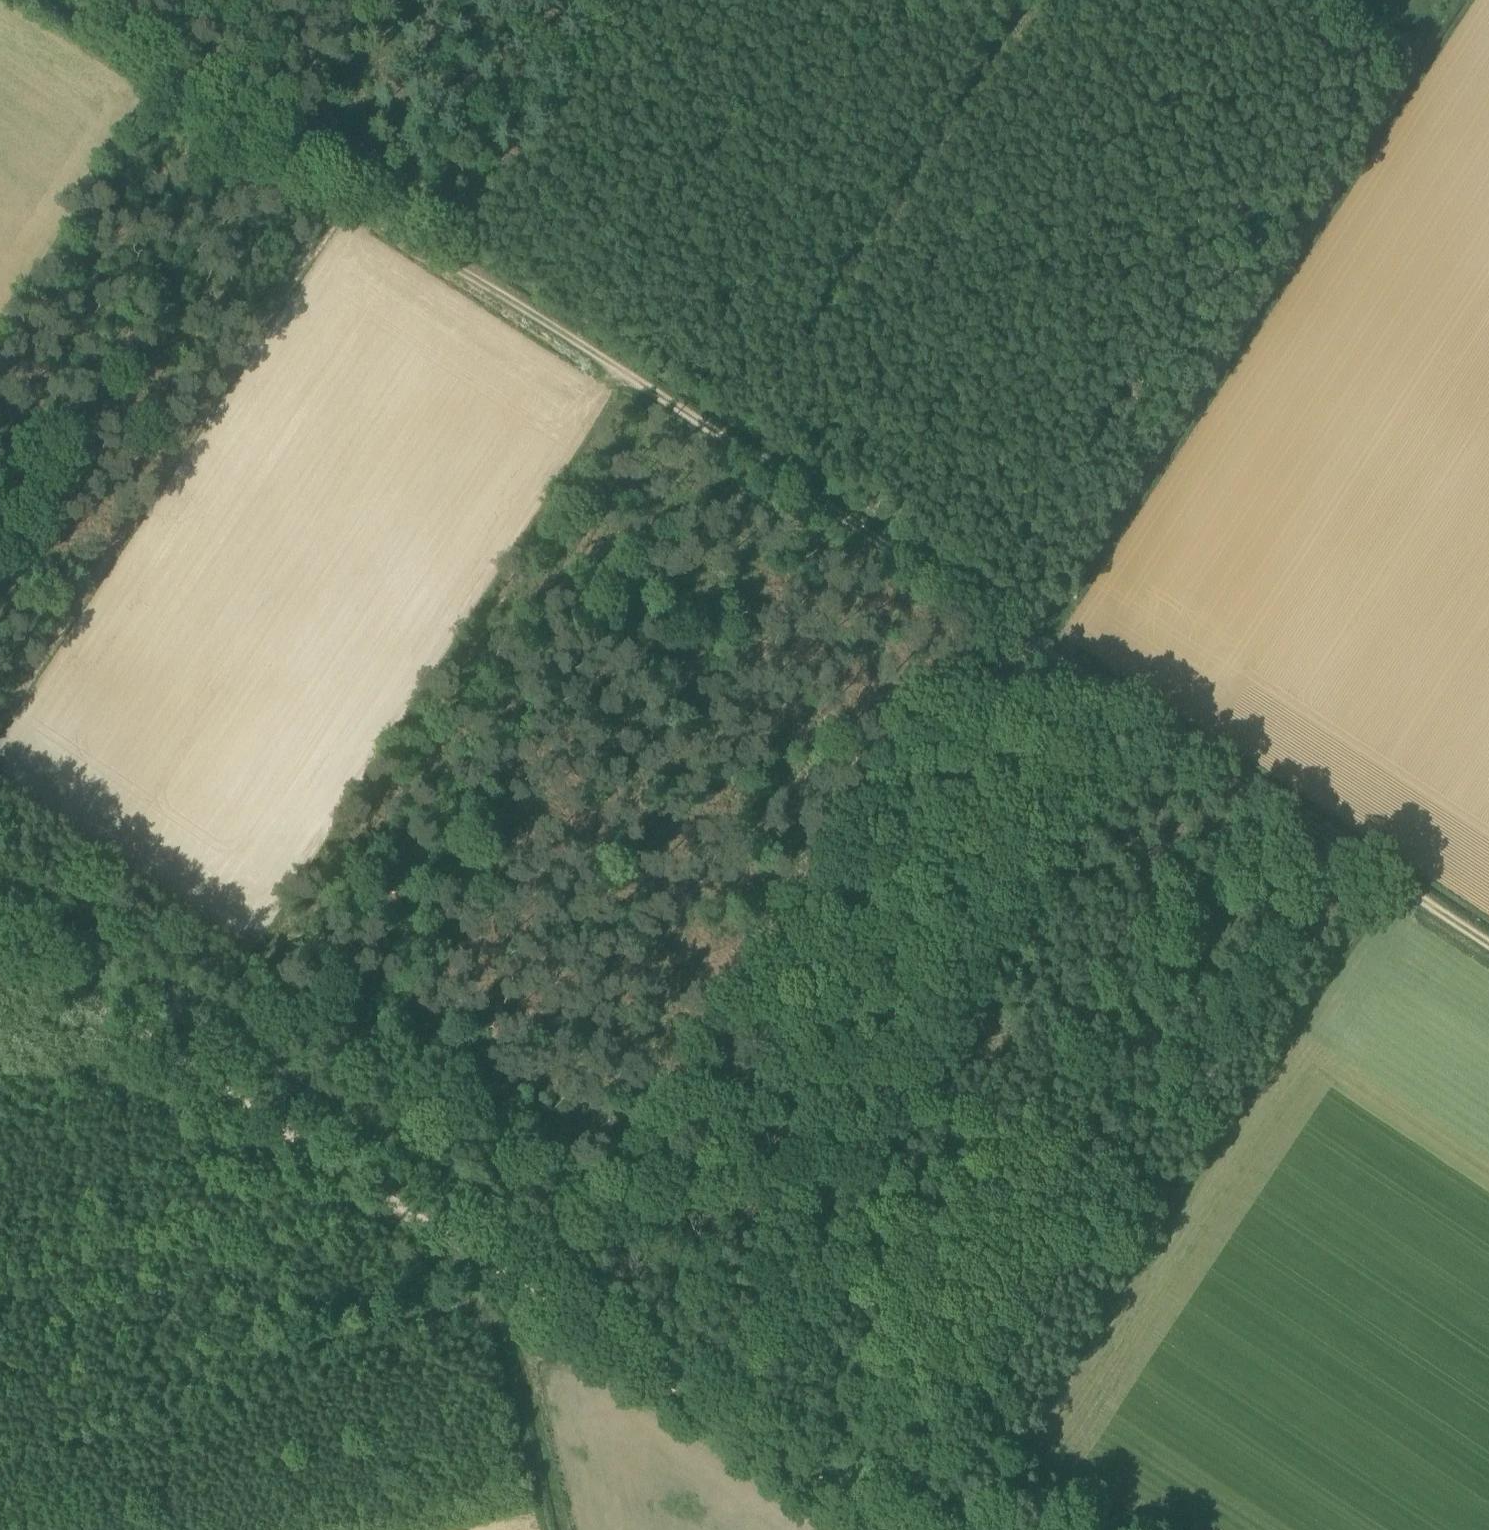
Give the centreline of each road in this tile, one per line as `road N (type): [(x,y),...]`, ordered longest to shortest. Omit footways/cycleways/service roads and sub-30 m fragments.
road 1 (track): [(52,0),(1488,948)]
road 2 (track): [(886,1529),(0,946)]
road 3 (track): [(1031,648),(1376,149),(1467,0)]
road 4 (track): [(312,172),(425,0)]

